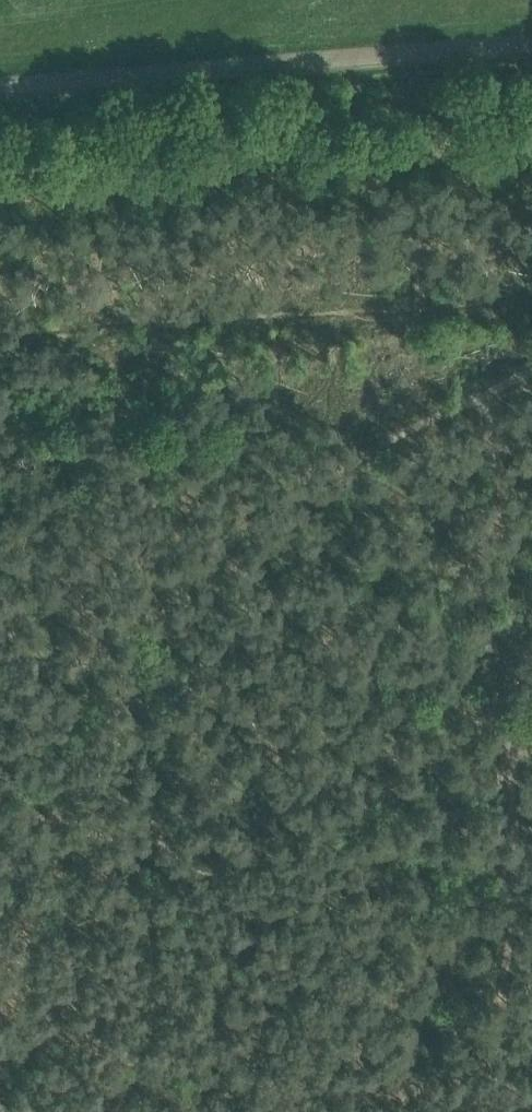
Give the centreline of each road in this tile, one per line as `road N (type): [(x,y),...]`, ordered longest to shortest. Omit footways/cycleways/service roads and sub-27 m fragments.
road 1 (track): [(0,790),(147,642),(352,463),(531,366)]
road 2 (track): [(531,988),(499,576),(511,415),(531,395)]

